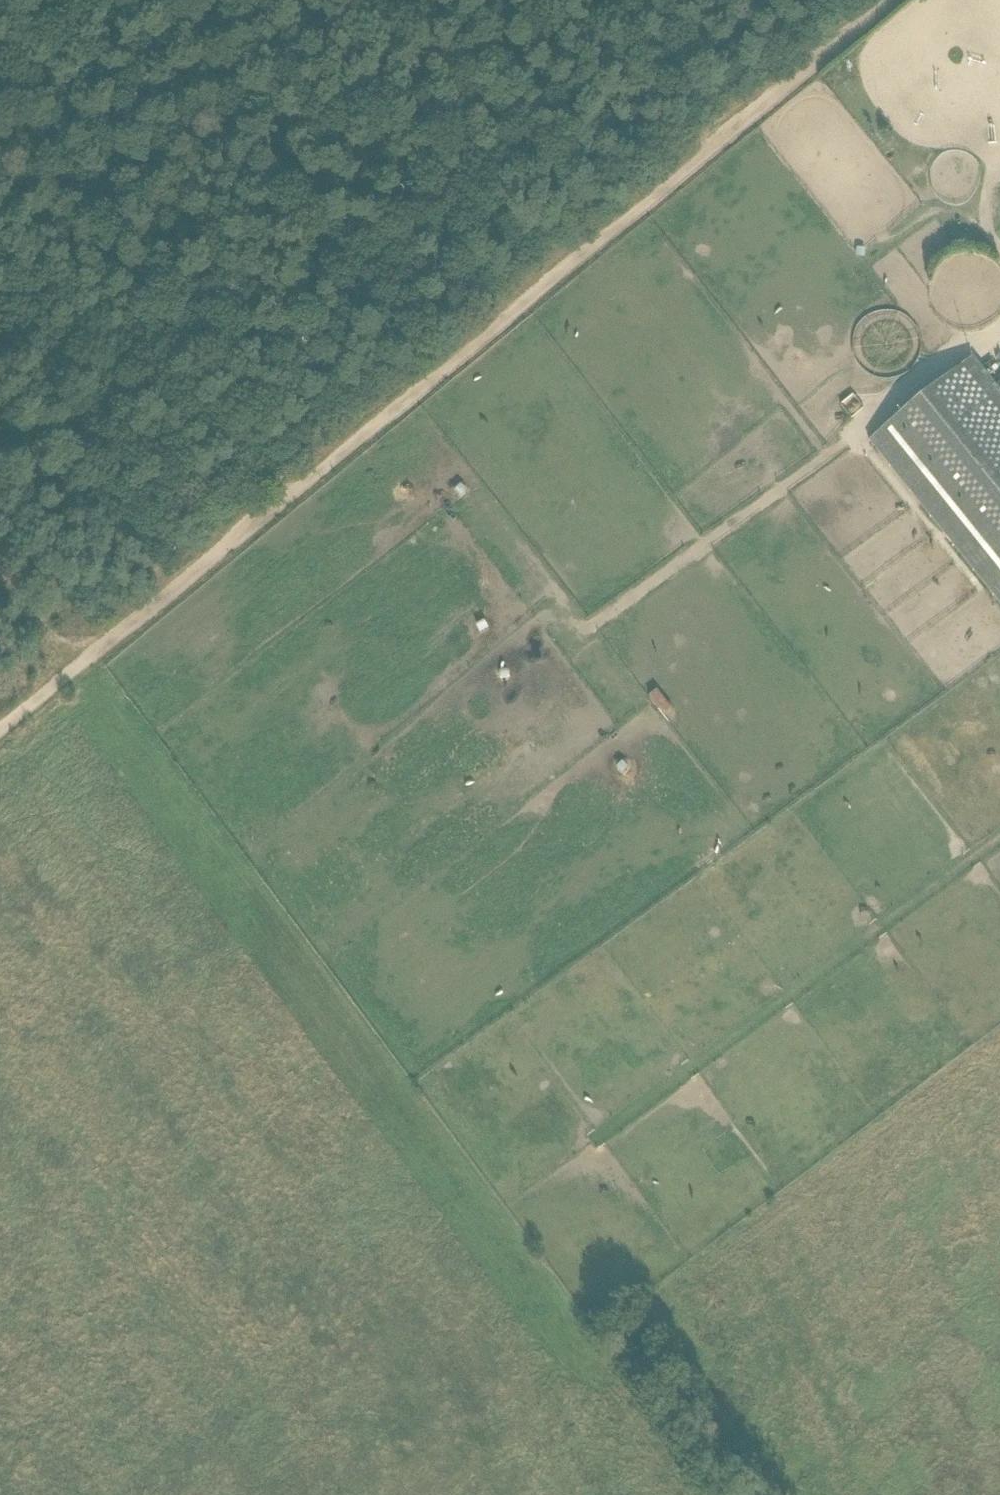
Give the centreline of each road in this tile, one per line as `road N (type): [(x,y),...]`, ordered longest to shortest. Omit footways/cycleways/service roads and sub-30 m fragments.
road 1 (track): [(0,724),(879,0)]
road 2 (track): [(44,167),(295,487)]
road 3 (track): [(44,167),(231,0)]

